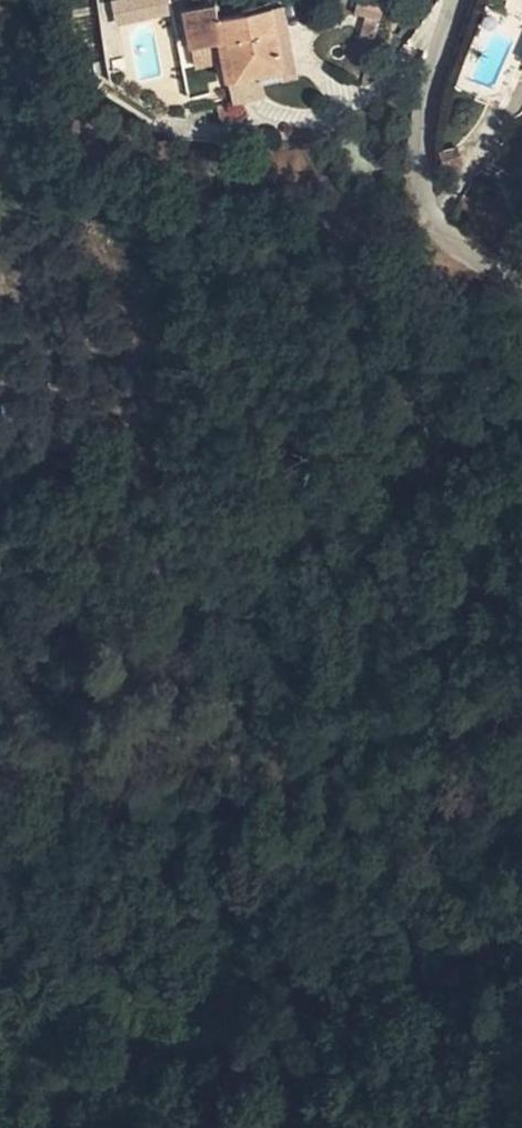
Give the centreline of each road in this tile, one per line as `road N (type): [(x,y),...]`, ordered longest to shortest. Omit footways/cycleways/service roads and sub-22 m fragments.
road 1 (residential): [(454,0),(419,100),(413,163),(428,214),(476,255),(521,271)]

